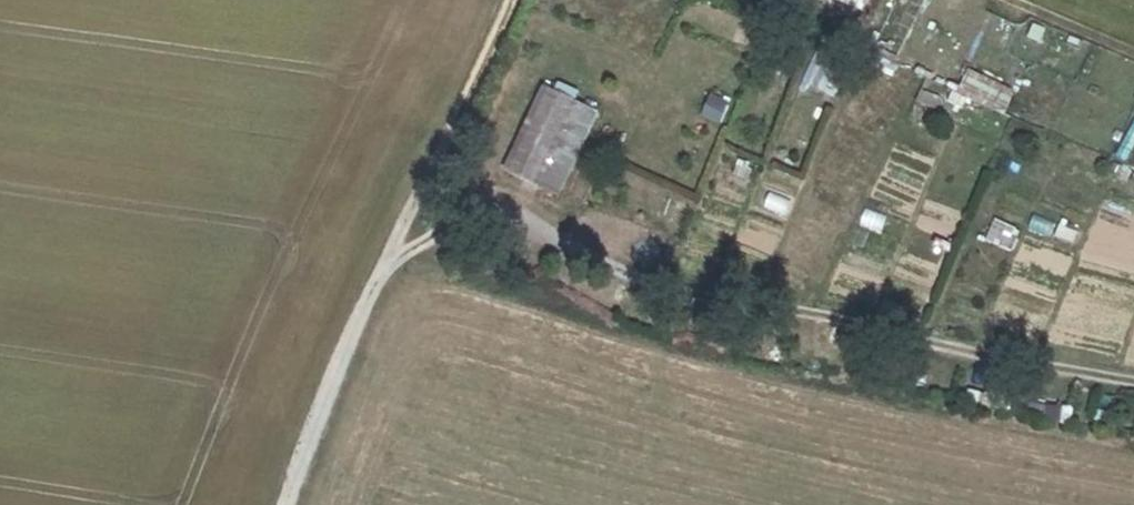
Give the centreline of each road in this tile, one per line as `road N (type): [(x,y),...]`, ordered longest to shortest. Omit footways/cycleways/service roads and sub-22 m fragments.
road 1 (track): [(424,190),(659,288),(1133,383)]
road 2 (track): [(504,0),(291,504)]

